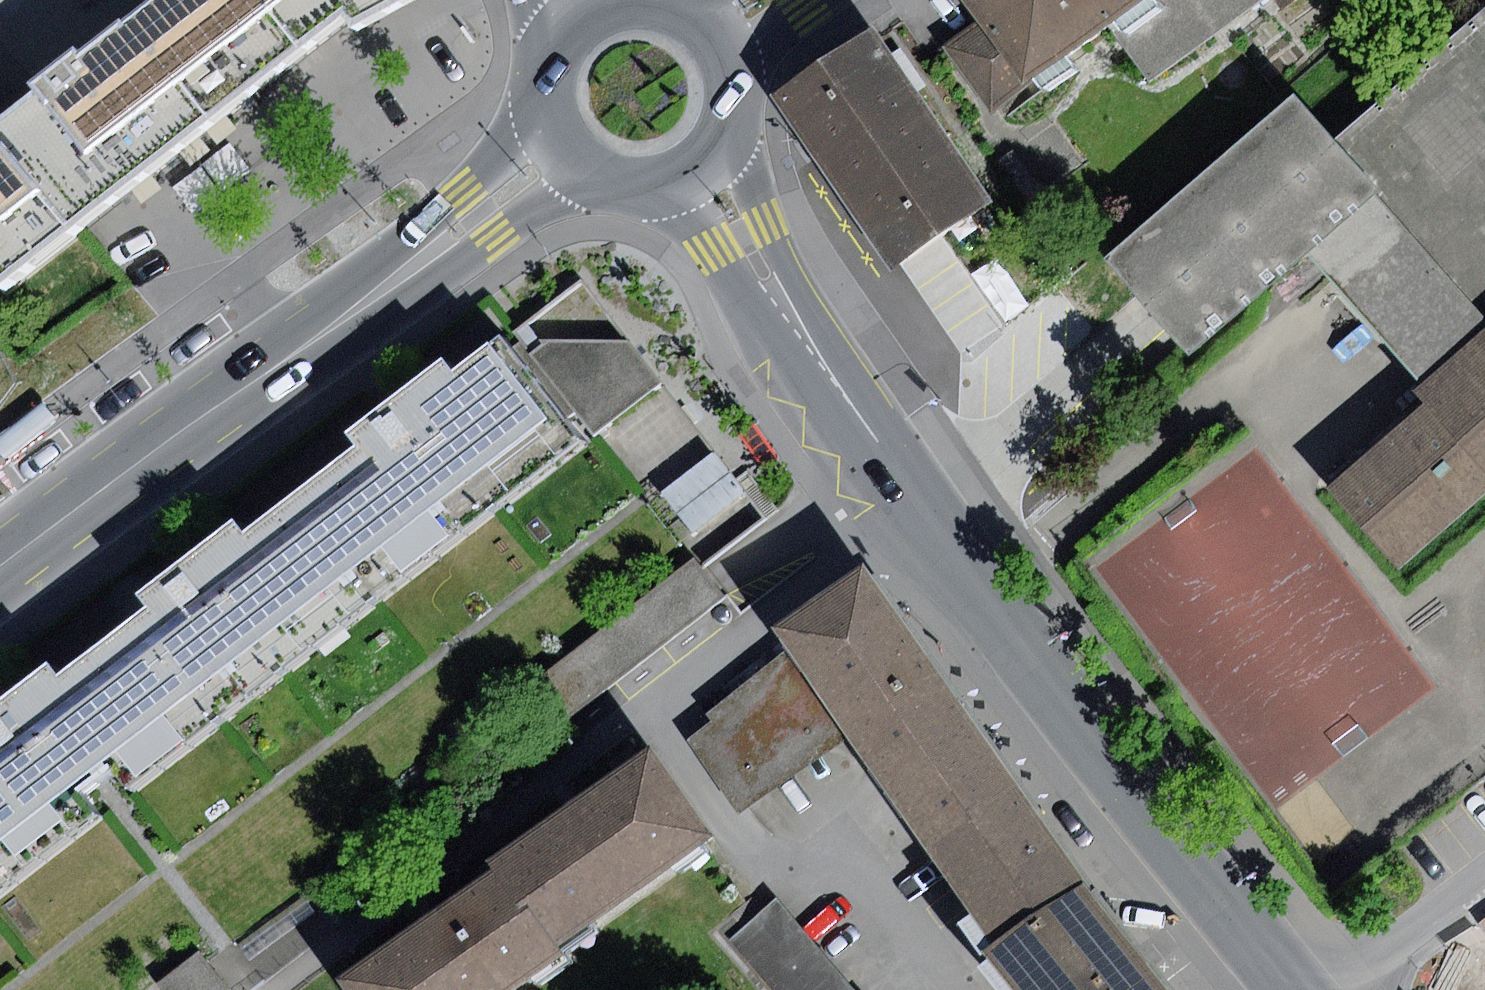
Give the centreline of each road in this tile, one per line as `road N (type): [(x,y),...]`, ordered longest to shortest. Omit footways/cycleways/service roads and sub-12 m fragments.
road 1 (residential): [(695,179),(1291,989)]
road 2 (secondary): [(555,154),(0,582)]
road 3 (secondary): [(695,179),(733,126),(738,93),(714,32)]
road 4 (secondary): [(584,12),(543,61),(537,93),(555,154)]
road 5 (secondary): [(555,154),(604,191),(635,197),(695,179)]
road 6 (residential): [(1484,903),(1375,989)]

